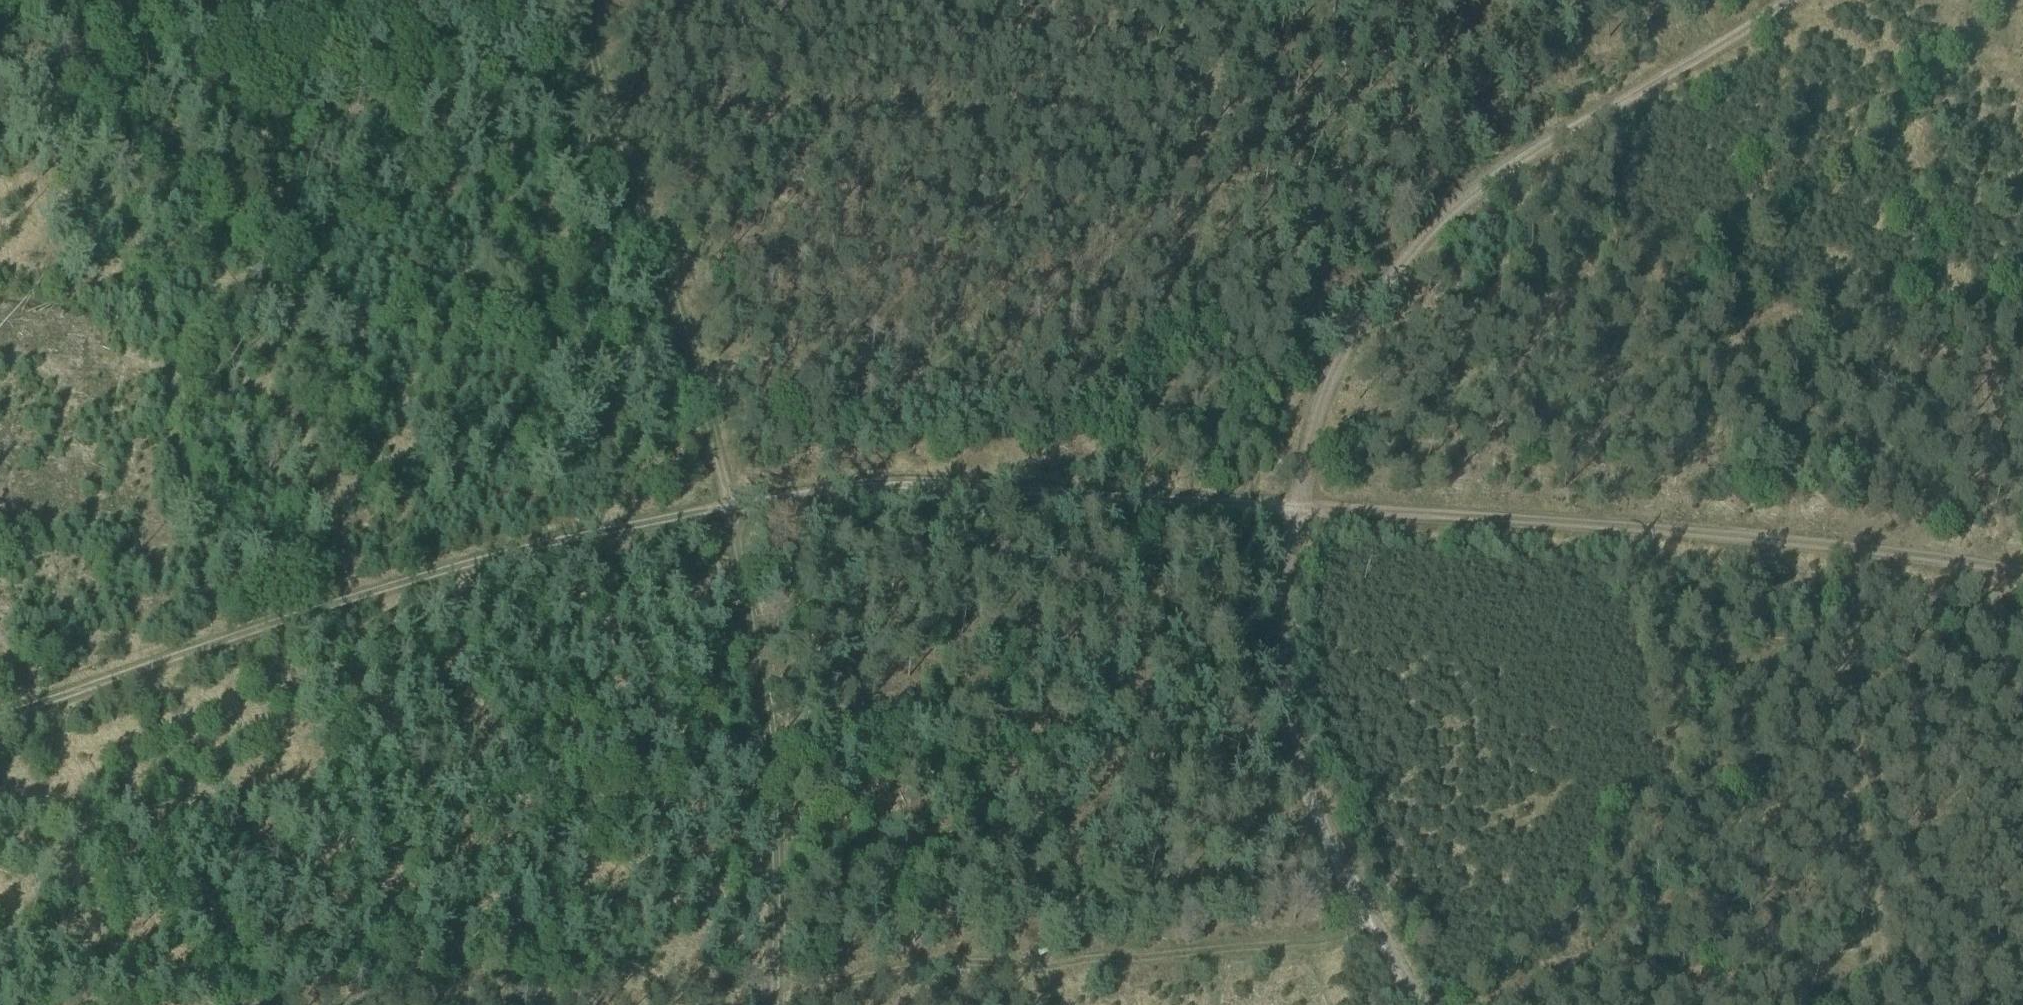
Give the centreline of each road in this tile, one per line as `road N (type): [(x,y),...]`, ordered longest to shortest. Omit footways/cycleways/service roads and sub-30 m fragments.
road 1 (track): [(2022,574),(1847,548),(1299,504),(929,486),(730,506)]
road 2 (track): [(1422,1004),(1290,751),(1285,611),(1299,504),(1338,353),(1417,243),(1481,191),(1559,137),(1677,77),(1786,0)]
road 3 (track): [(730,506),(480,558),(0,723)]

